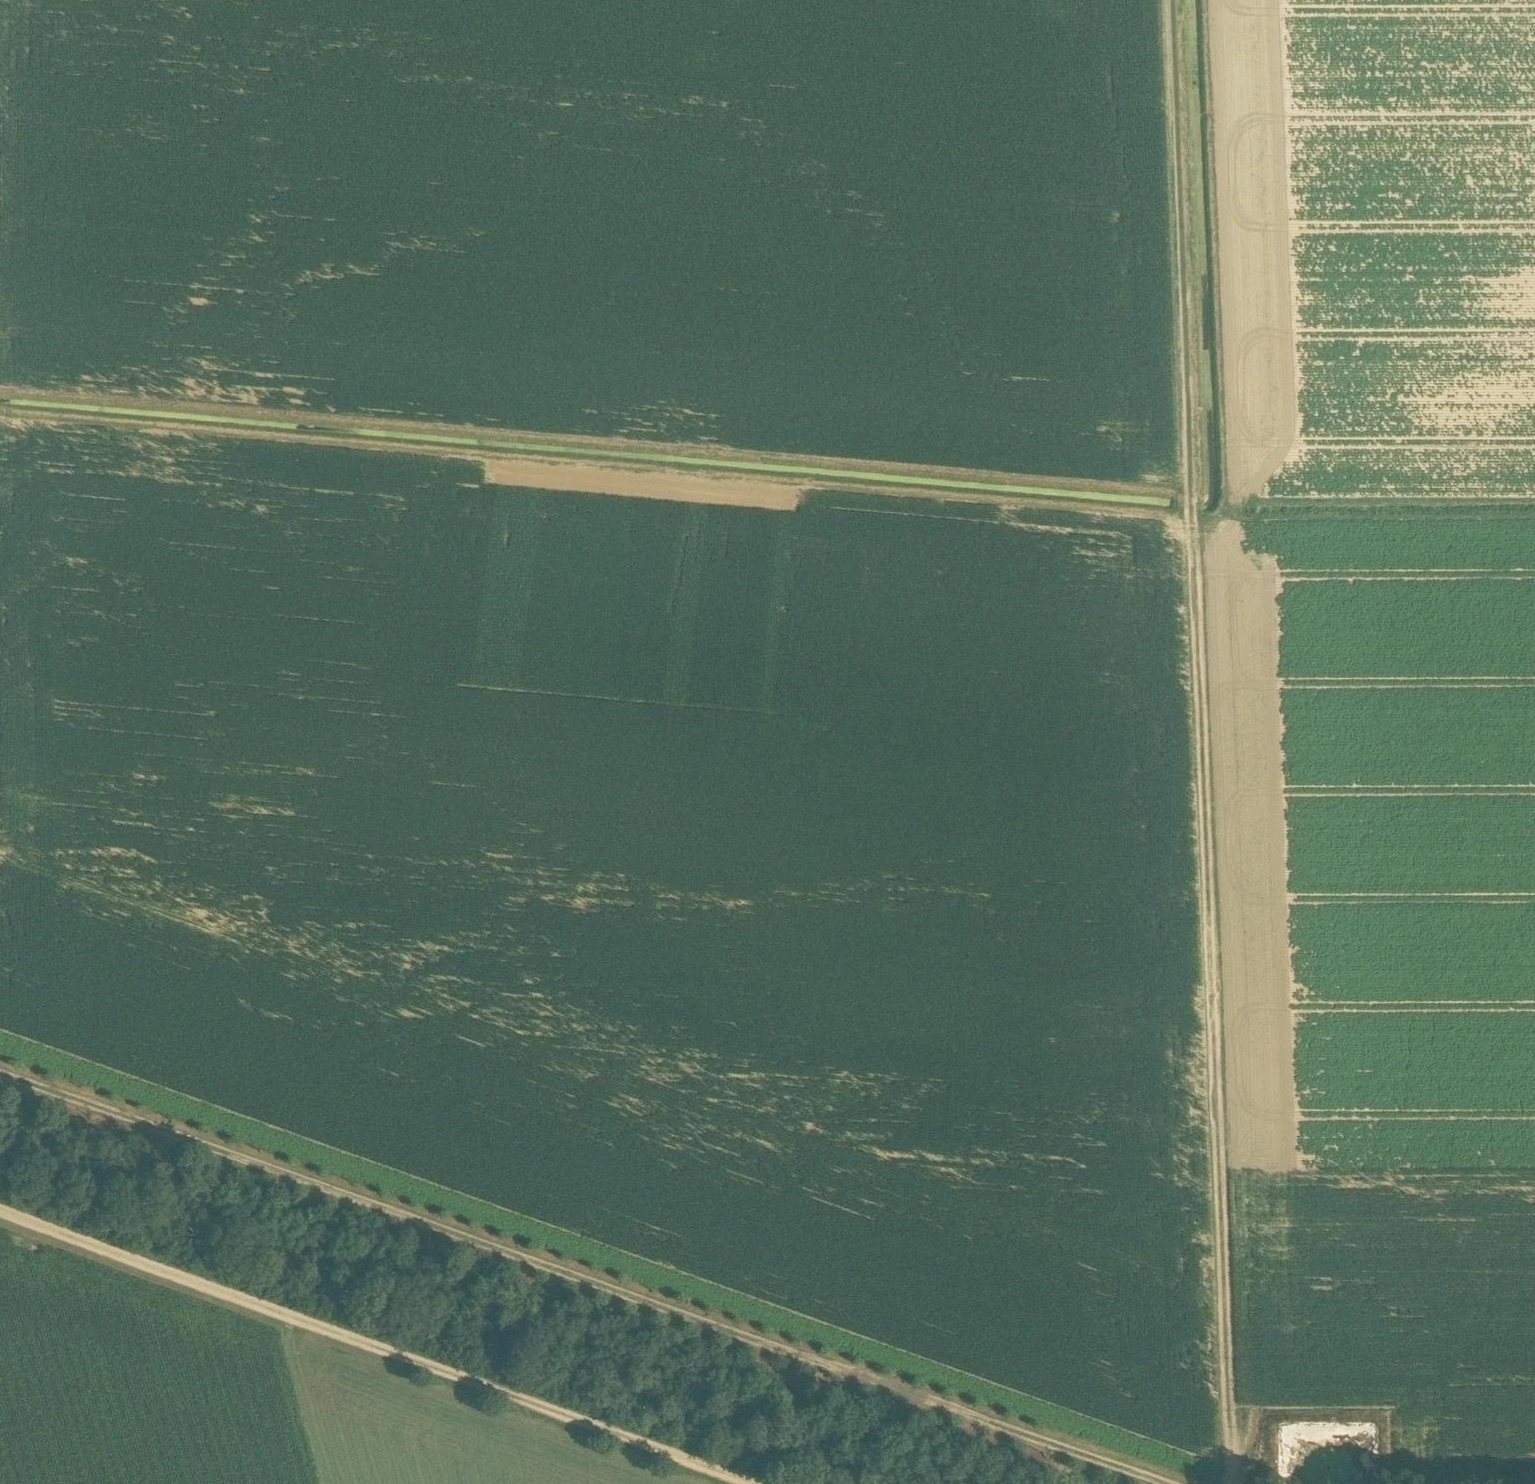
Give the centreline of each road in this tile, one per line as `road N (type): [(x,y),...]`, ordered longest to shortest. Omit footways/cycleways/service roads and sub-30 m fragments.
road 1 (track): [(1174,0),(1231,1483)]
road 2 (track): [(1163,1483),(0,1074)]
road 3 (track): [(0,1213),(745,1483)]

